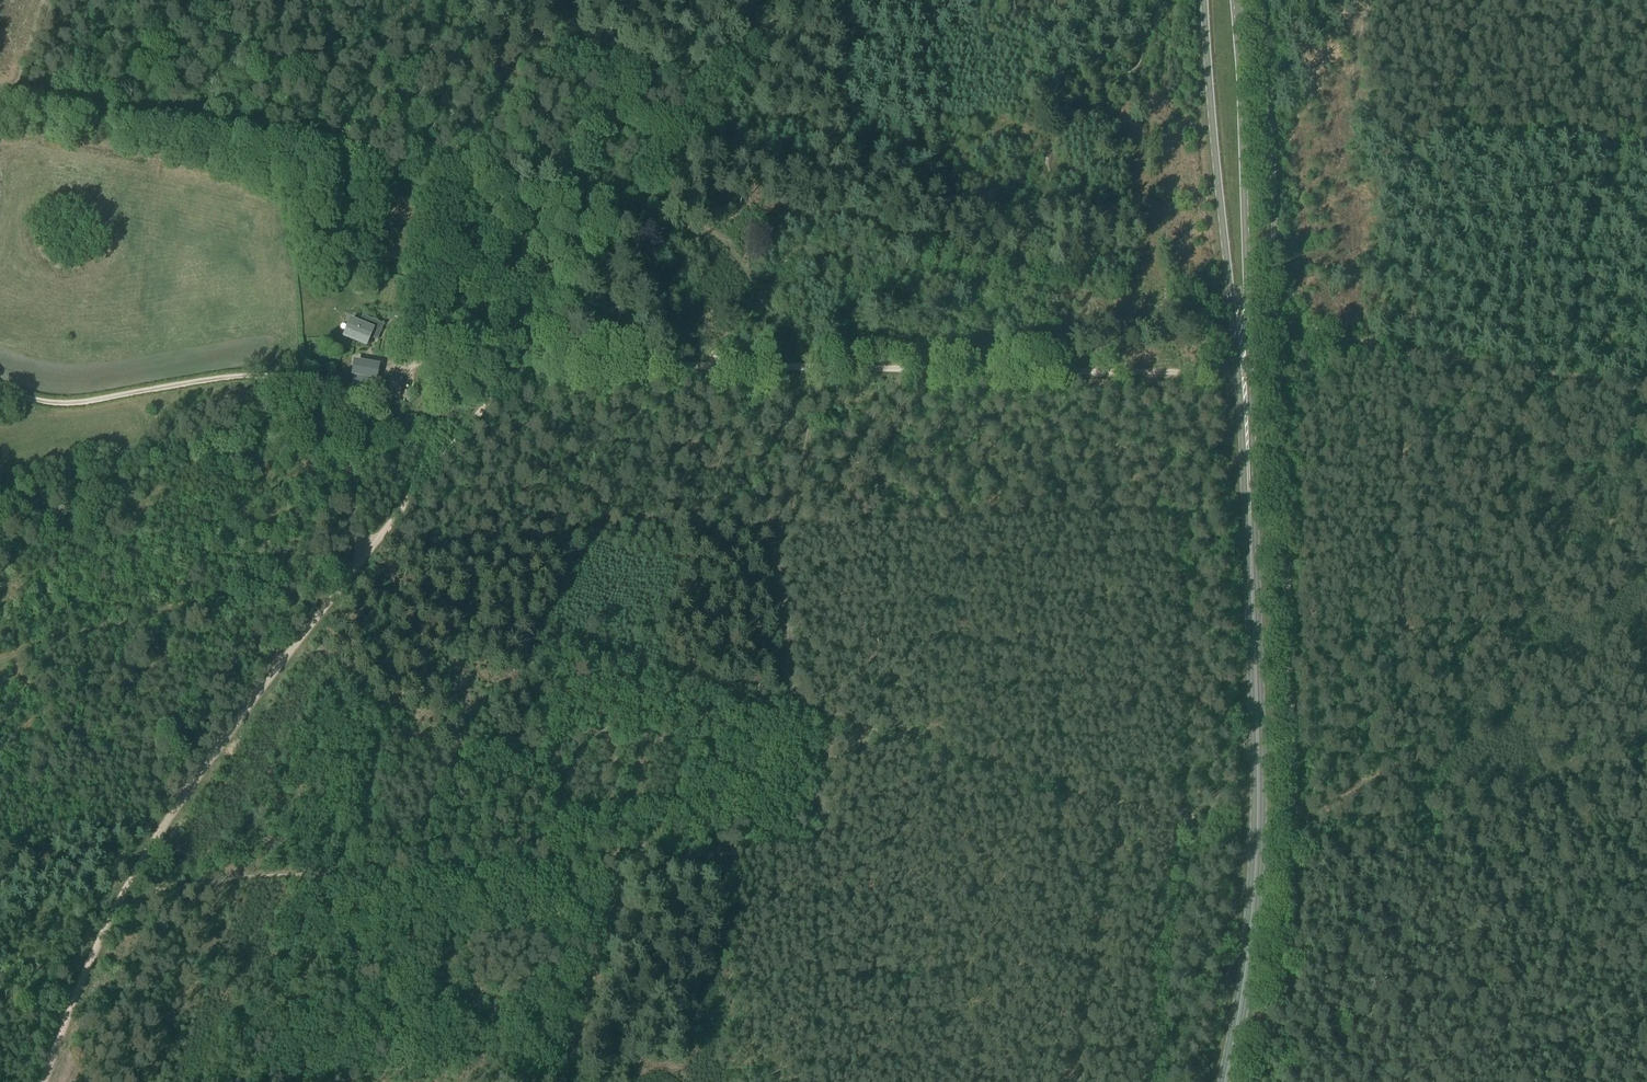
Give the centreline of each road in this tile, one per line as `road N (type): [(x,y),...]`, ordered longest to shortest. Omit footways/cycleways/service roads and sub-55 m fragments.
road 1 (primary): [(1224,1081),(1253,904),(1259,780),(1245,366),(1220,34)]
road 2 (track): [(516,366),(1280,369)]
road 3 (track): [(132,879),(331,596),(516,366)]
road 4 (track): [(626,204),(712,229),(730,243),(779,318),(824,367),(780,556),(787,702)]
road 5 (track): [(363,559),(346,490),(348,405),(333,383),(239,375),(78,403),(0,391)]
road 6 (track): [(511,860),(315,867),(168,889),(132,879)]
road 7 (track): [(0,665),(294,589),(331,596)]
road 8 (track): [(1395,1081),(1646,992)]
road 9 (track): [(132,879),(44,1081)]
road 10 (track): [(648,171),(779,0)]
road 11 (track): [(516,366),(626,204)]
road 12 (track): [(516,366),(391,363)]

